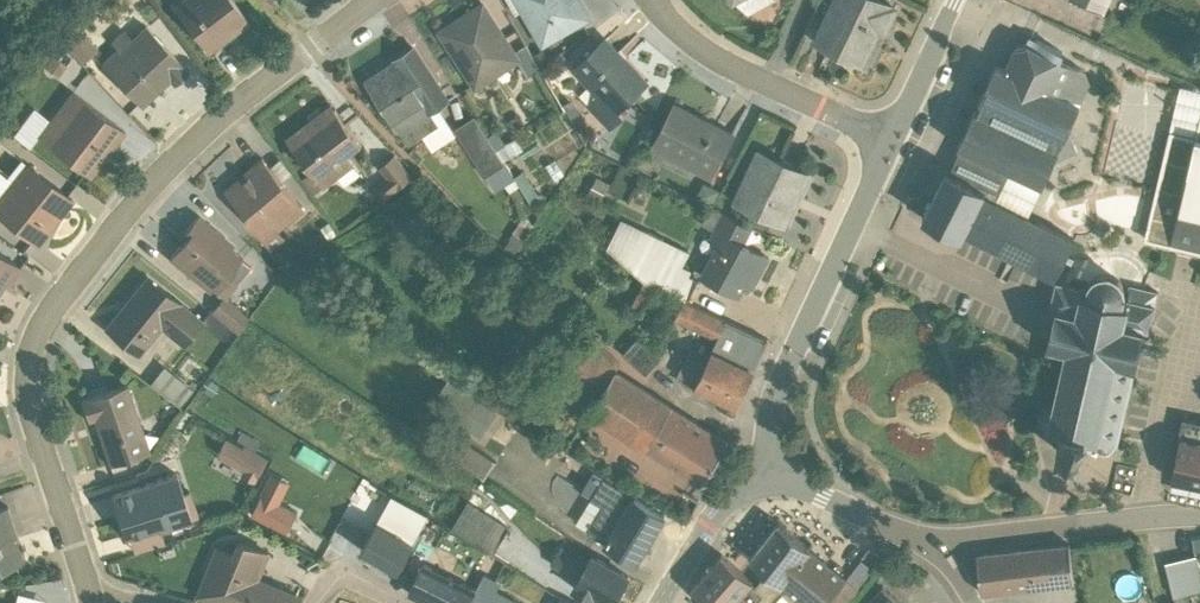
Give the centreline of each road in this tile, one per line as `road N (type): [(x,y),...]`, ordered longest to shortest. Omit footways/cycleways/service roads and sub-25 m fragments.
road 1 (residential): [(94,602),(27,398),(29,356),(52,308),(181,154),(374,0)]
road 2 (residential): [(768,474),(775,402),(891,139)]
road 3 (residential): [(652,0),(683,37),(749,76),(891,139)]
road 4 (residential): [(1199,516),(936,543)]
road 5 (residential): [(936,543),(768,474)]
road 6 (residential): [(661,602),(720,507),(768,474)]
road 7 (residential): [(891,139),(956,0)]

